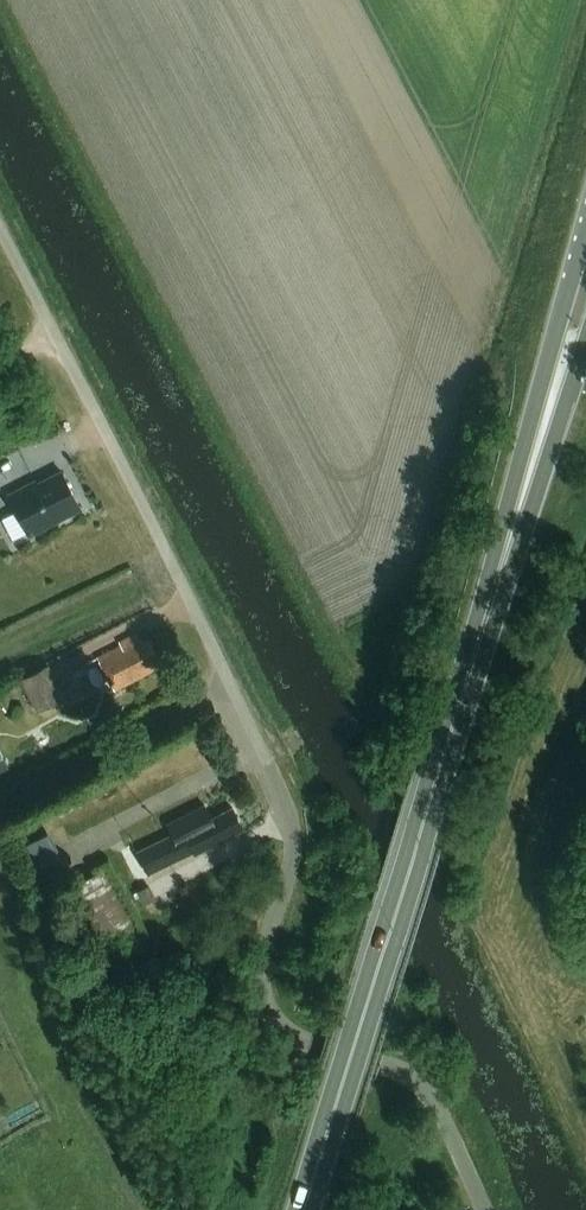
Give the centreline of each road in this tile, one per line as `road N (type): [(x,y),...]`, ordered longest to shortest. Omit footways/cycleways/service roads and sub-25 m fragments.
road 1 (unclassified): [(484,1209),(428,1091),(399,1071),(296,1040),(266,1007),(258,971),(293,866),(288,814),(179,582),(0,241)]
road 2 (trunk): [(585,231),(447,749)]
road 3 (trunk): [(307,1209),(447,749)]
road 4 (trunk): [(447,749),(585,339)]

